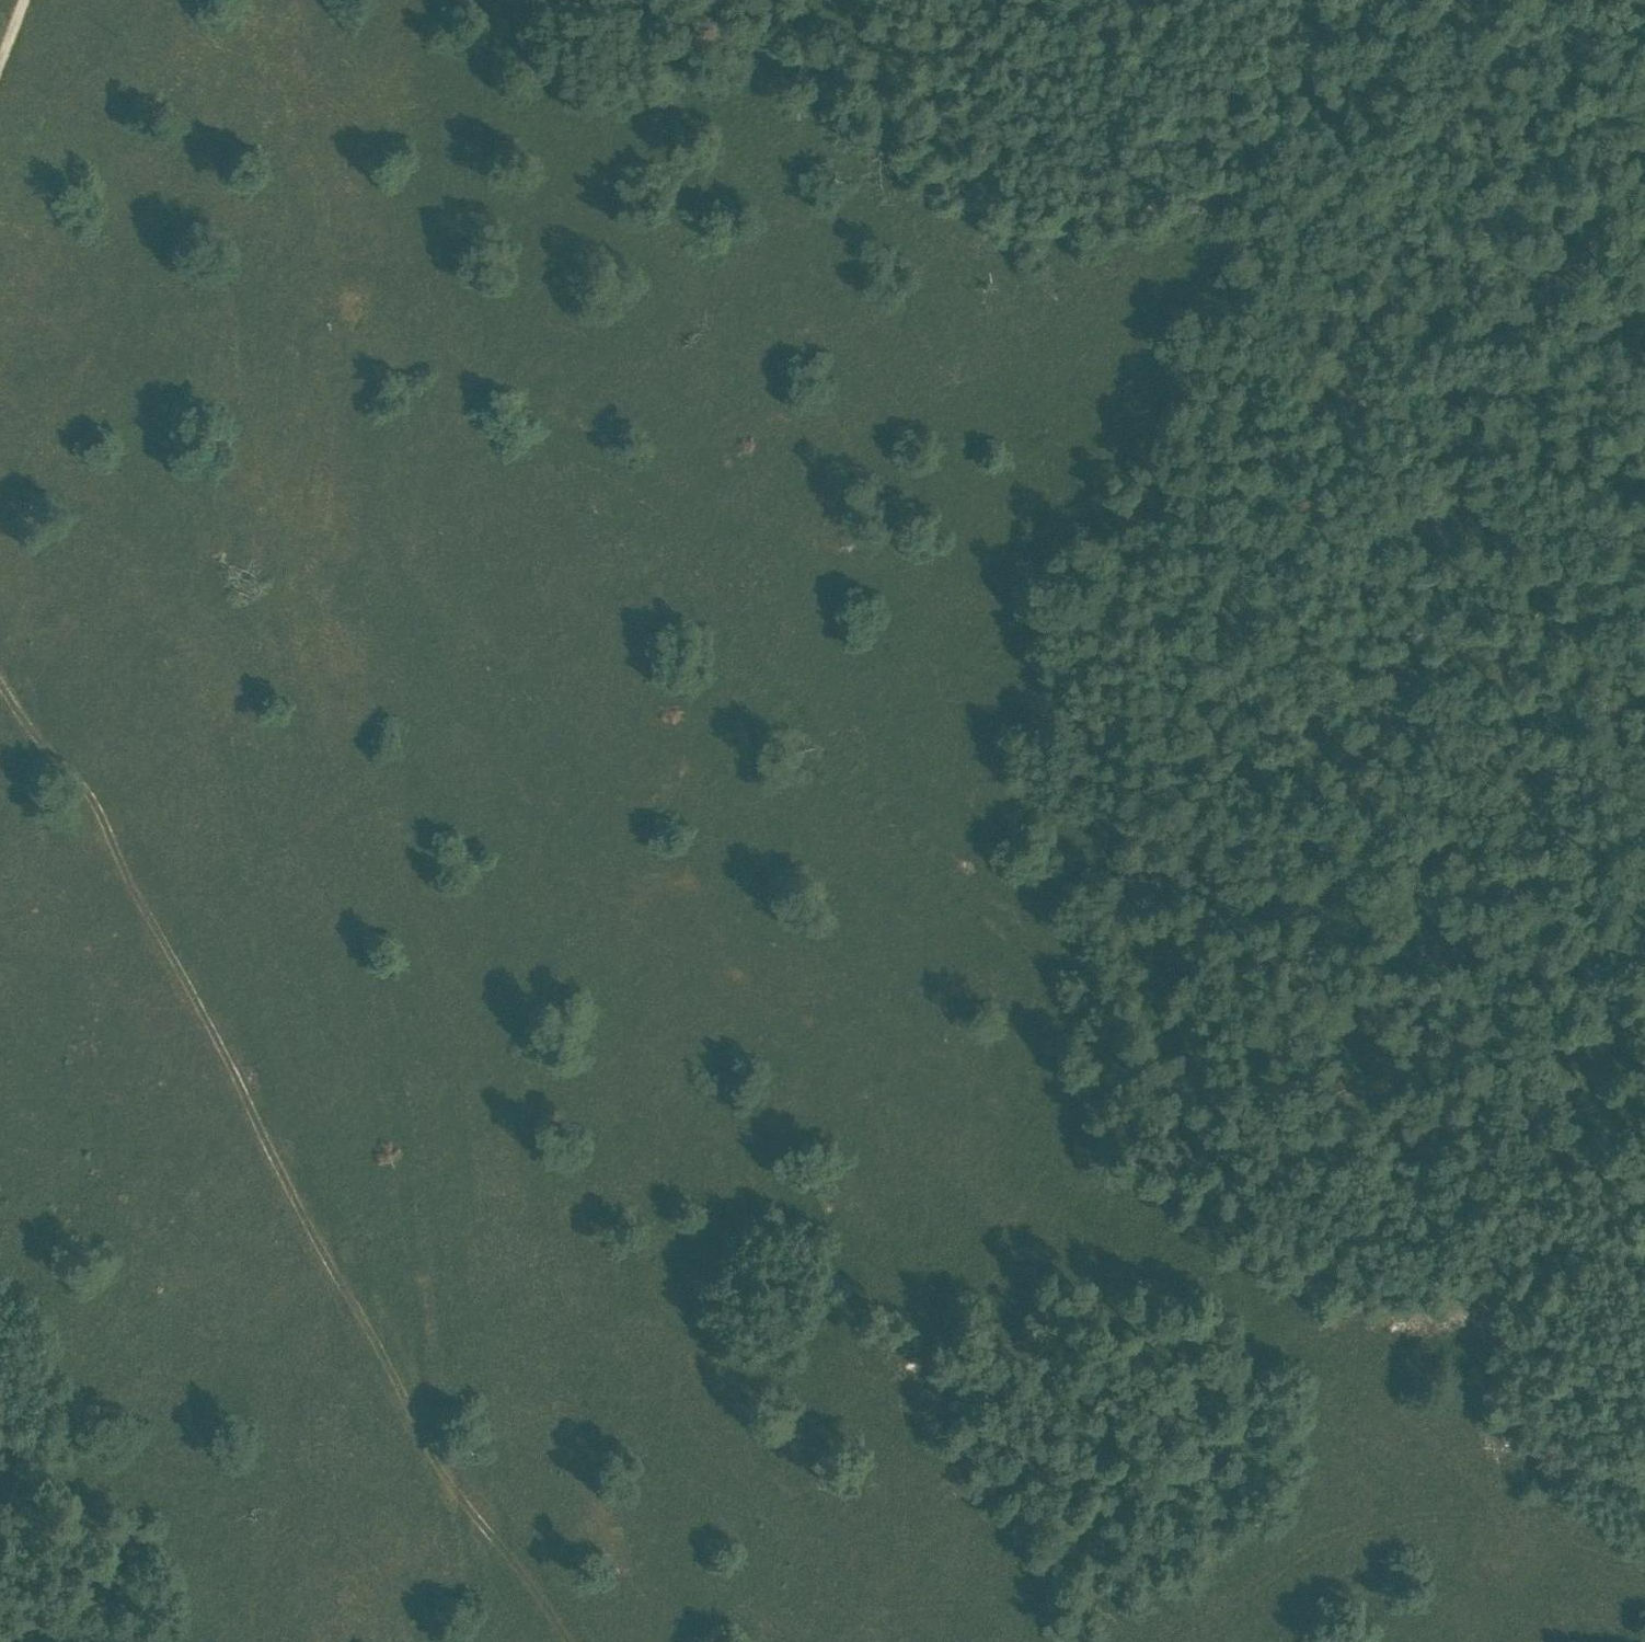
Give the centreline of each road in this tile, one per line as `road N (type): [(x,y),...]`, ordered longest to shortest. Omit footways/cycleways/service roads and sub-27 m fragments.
road 1 (track): [(0,681),(101,815),(446,1476),(532,1579),(572,1641)]

